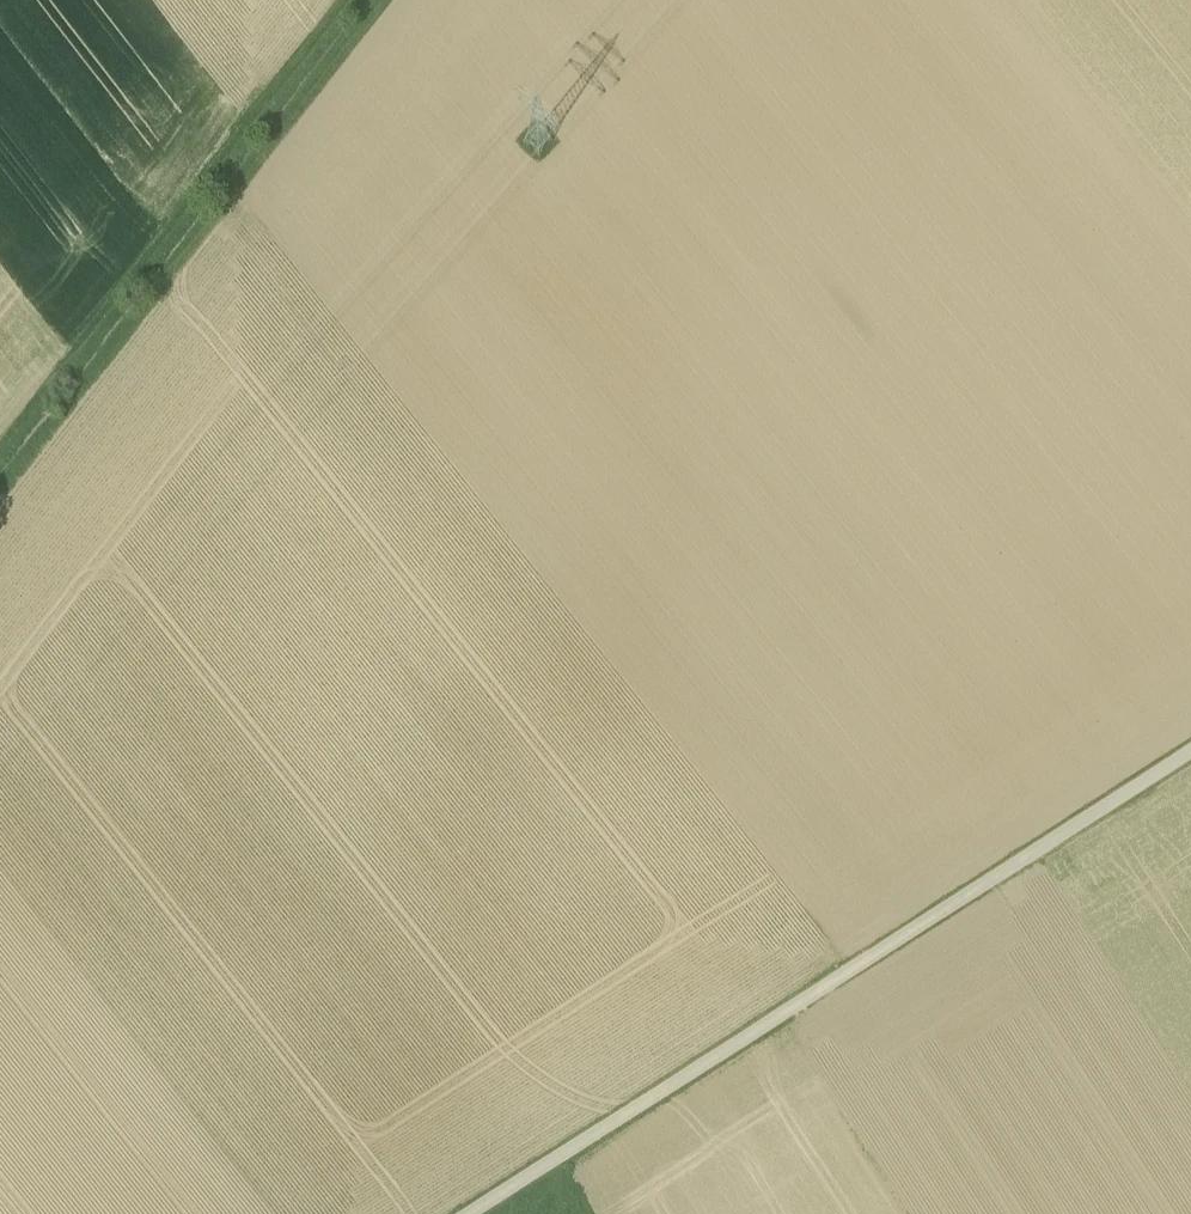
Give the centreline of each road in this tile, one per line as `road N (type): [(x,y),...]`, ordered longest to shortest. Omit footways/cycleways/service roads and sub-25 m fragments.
road 1 (track): [(473,1213),(1190,751)]
road 2 (track): [(0,444),(347,0)]

